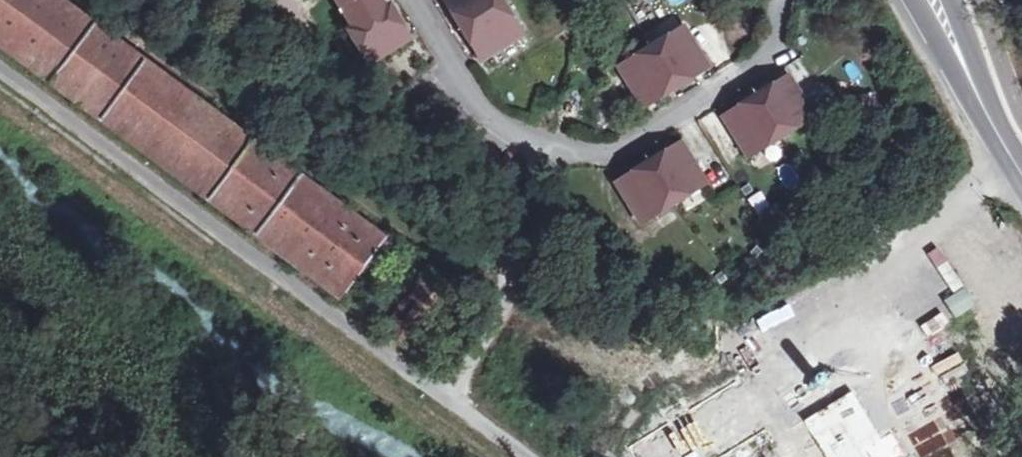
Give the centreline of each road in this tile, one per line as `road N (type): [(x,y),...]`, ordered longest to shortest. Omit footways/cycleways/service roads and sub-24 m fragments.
road 1 (unclassified): [(525,456),(0,68)]
road 2 (residential): [(417,0),(491,117),(542,148),(606,158),(771,60),(780,0)]
road 3 (track): [(542,148),(512,268),(447,399)]
road 4 (tertiary): [(915,0),(972,106),(1021,177)]
road 5 (tertiary): [(1021,161),(954,0)]

